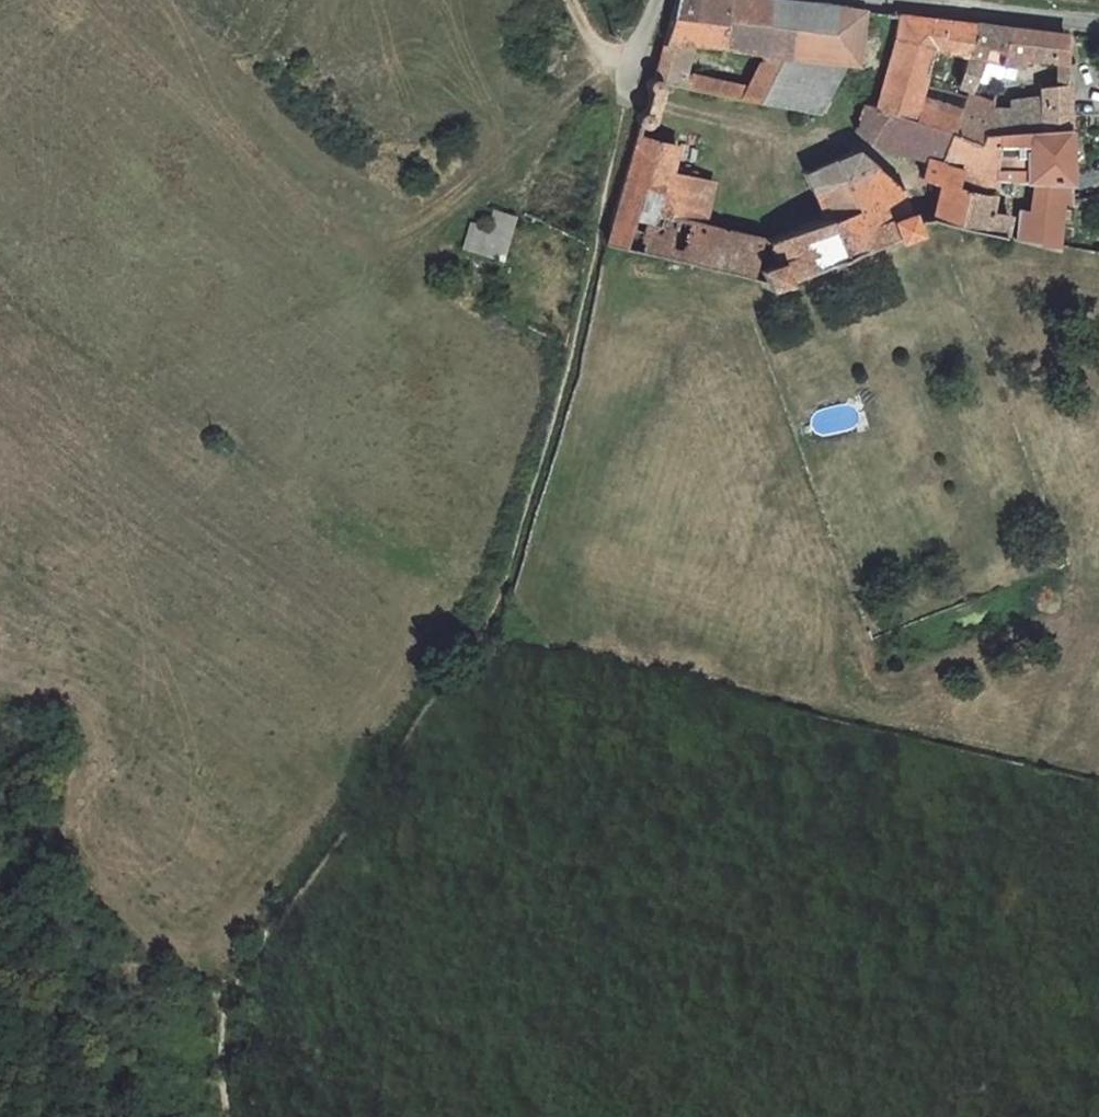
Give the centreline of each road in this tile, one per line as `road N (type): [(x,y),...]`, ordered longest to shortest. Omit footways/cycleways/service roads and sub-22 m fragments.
road 1 (unclassified): [(908,0),(1098,24)]

